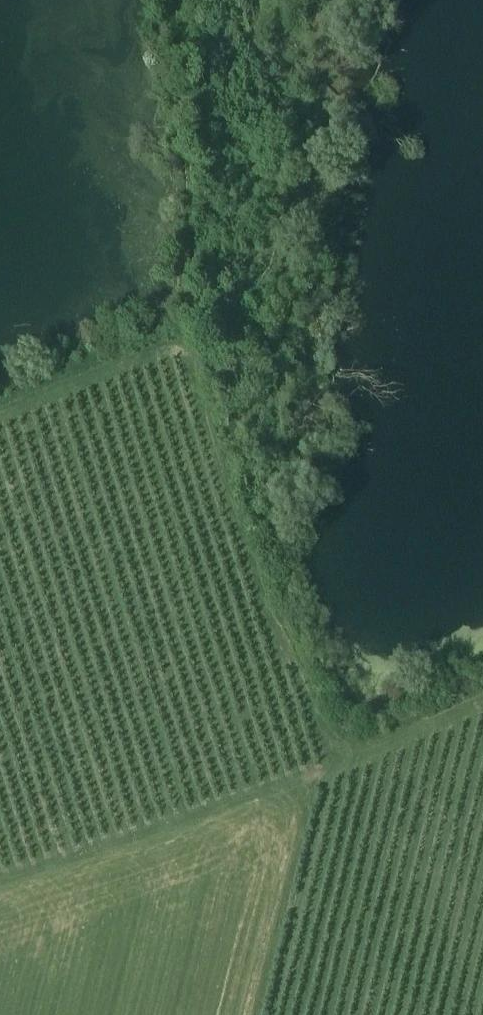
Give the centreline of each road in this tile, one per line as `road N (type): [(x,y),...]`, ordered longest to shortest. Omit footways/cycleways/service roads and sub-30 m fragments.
road 1 (track): [(482,701),(356,754),(0,879)]
road 2 (track): [(190,336),(208,441),(316,728),(356,754)]
road 3 (track): [(181,0),(190,336)]
road 4 (track): [(0,405),(190,336)]

